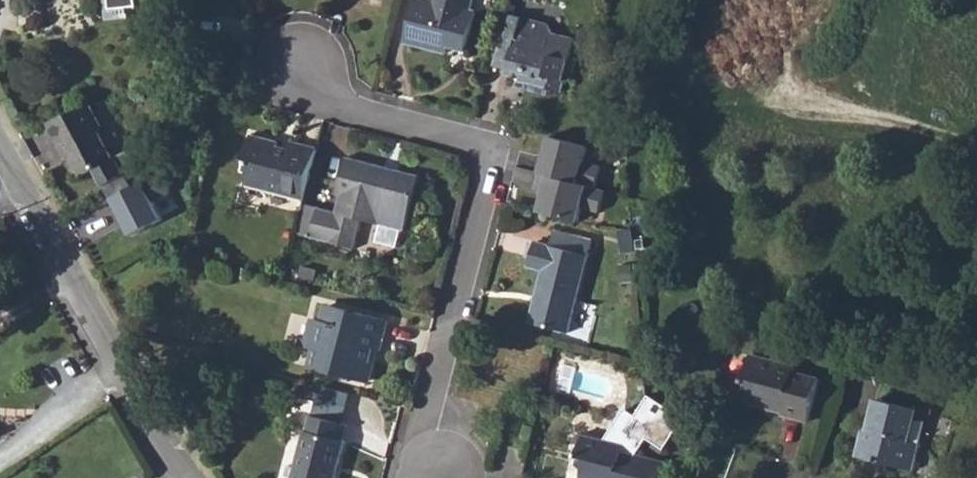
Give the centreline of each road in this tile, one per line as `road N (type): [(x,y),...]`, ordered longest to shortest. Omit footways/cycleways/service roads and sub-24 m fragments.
road 1 (residential): [(438,477),(421,436),(487,186),(486,155),(463,140),(342,108),(301,67)]
road 2 (residential): [(0,152),(187,477)]

